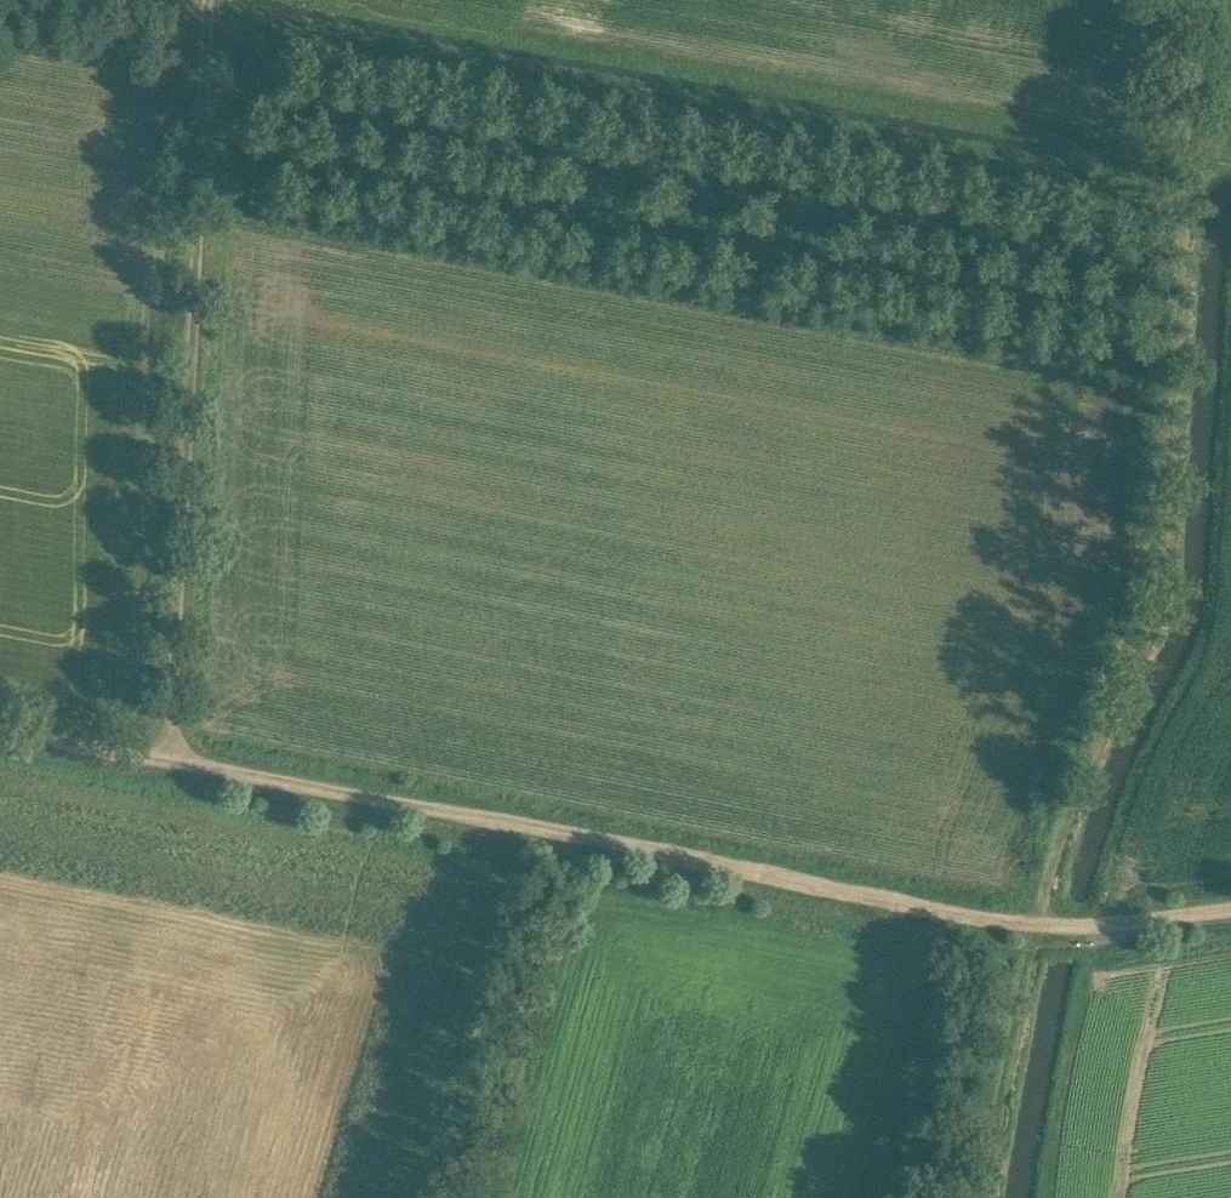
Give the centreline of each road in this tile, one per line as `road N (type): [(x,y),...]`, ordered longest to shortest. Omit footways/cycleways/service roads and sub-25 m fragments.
road 1 (track): [(1230,918),(1165,928),(1040,928),(0,727)]
road 2 (track): [(208,0),(181,763)]
road 3 (track): [(1186,190),(1179,522),(1166,618),(1072,829),(1048,928)]

